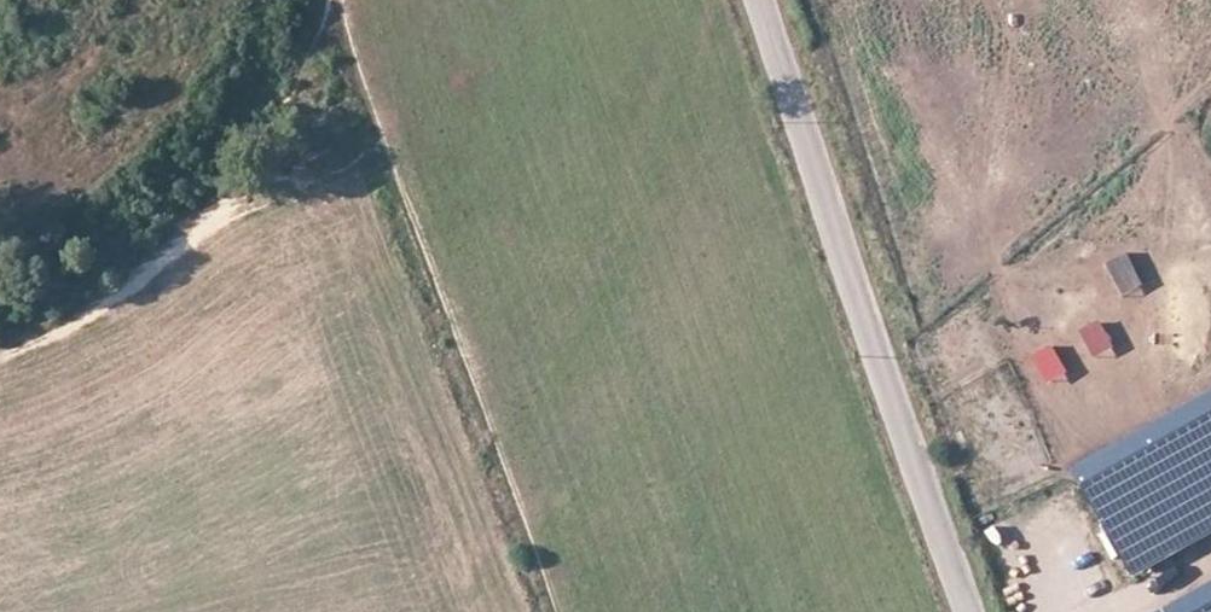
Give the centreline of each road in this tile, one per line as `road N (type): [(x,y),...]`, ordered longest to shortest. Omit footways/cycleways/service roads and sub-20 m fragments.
road 1 (unclassified): [(758,0),(963,611)]

